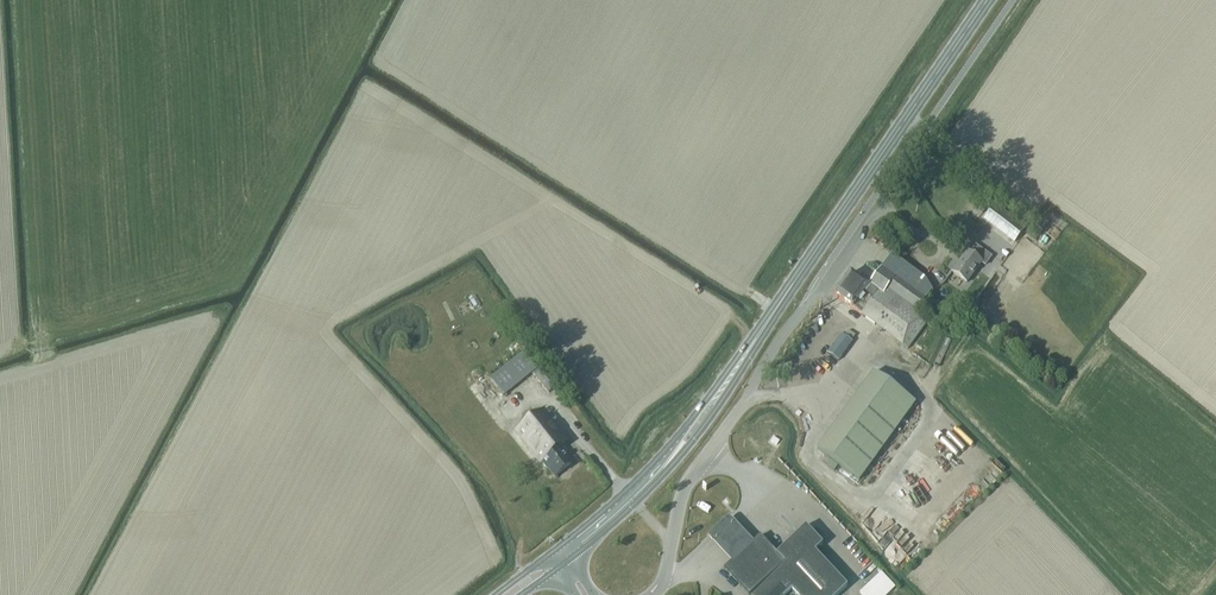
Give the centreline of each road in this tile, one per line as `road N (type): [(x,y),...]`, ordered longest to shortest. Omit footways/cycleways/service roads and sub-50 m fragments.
road 1 (primary): [(775,309),(987,0)]
road 2 (primary): [(573,556),(686,449),(775,309)]
road 3 (primary): [(775,309),(682,430),(563,542)]
road 4 (unclassified): [(750,394),(809,292),(827,283),(886,200)]
road 5 (unclassified): [(750,394),(686,482),(665,577),(653,594)]

